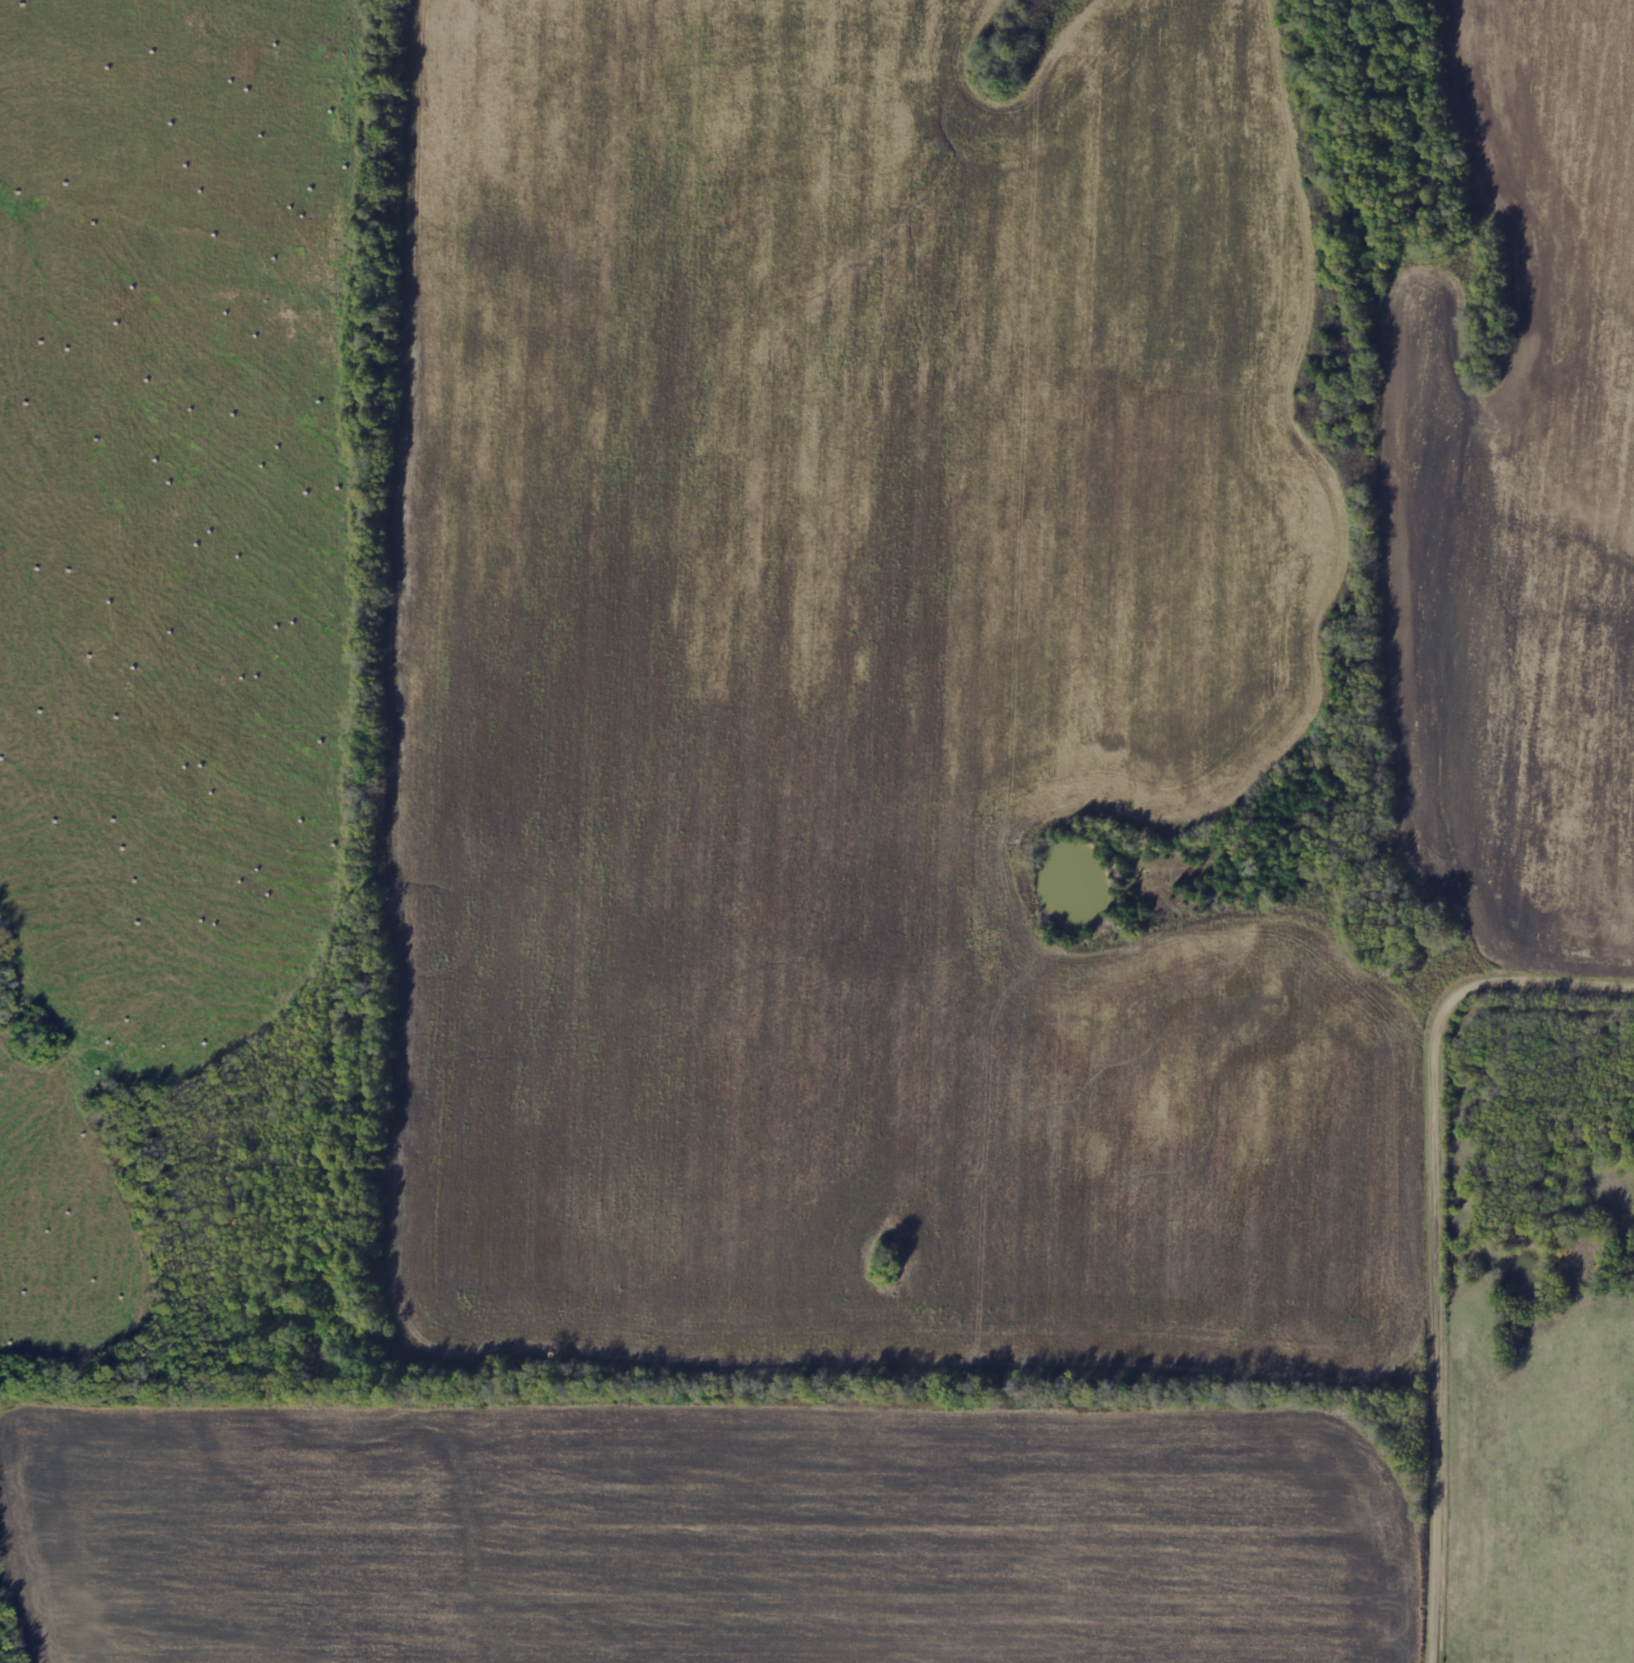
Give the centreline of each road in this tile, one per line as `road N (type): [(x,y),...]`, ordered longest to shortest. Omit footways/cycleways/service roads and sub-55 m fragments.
road 1 (residential): [(1434,1662),(1445,1019),(1475,987),(1633,987)]

